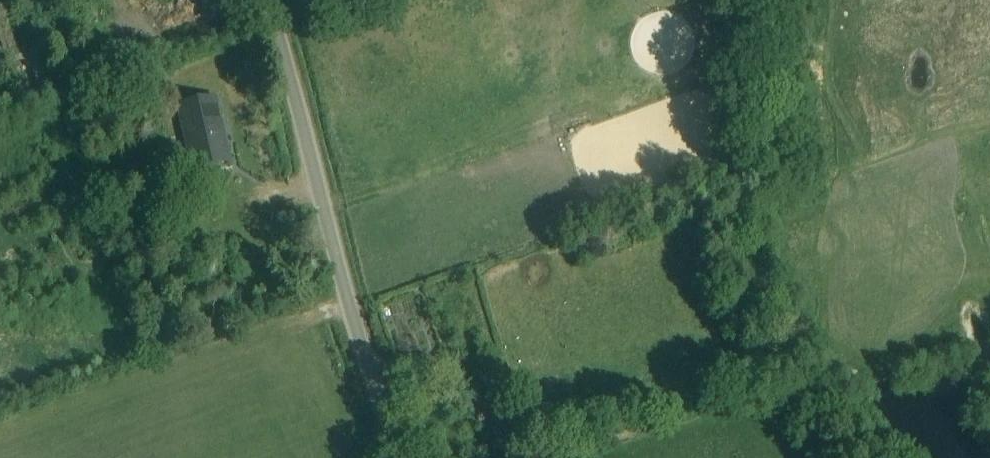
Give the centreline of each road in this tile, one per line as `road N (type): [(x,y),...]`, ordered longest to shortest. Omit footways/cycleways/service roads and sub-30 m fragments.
road 1 (unclassified): [(404,457),(347,303),(268,0)]

